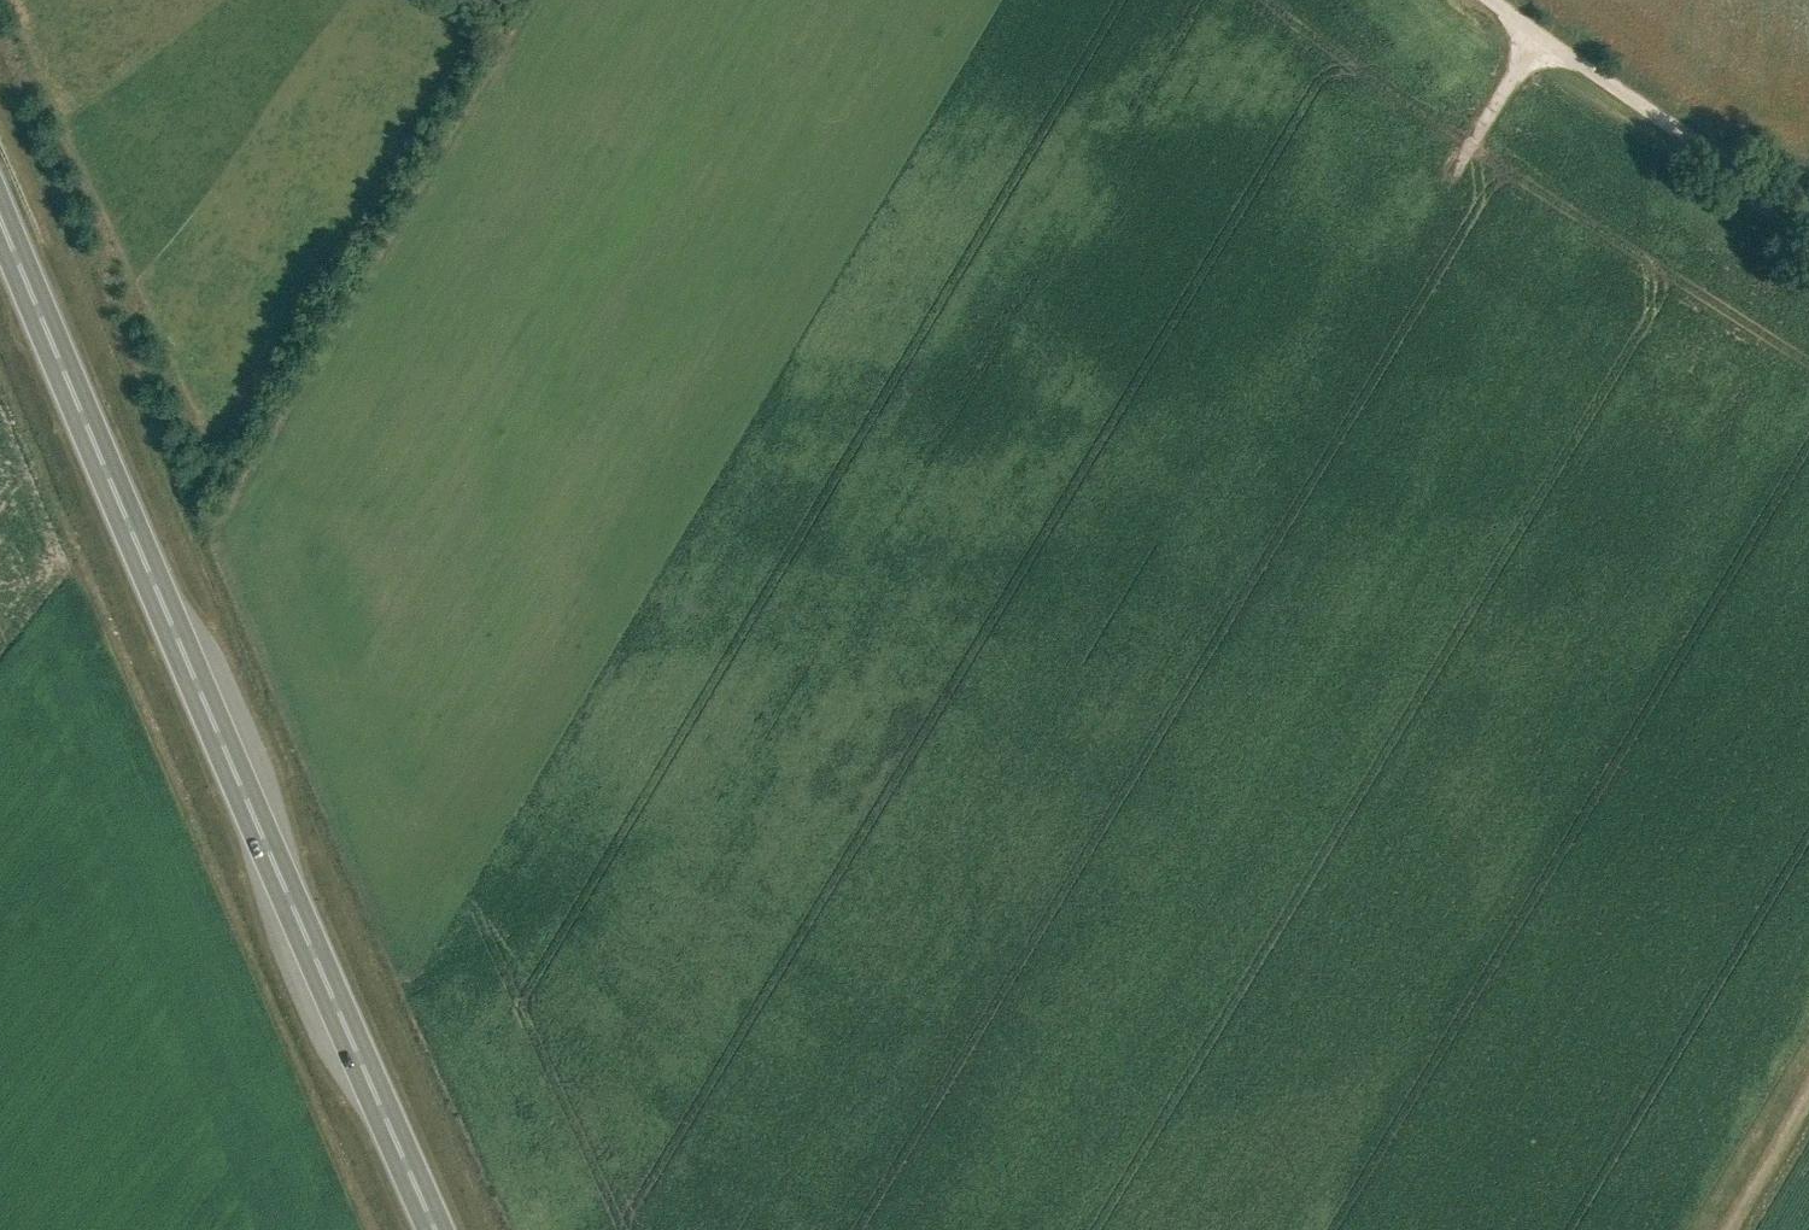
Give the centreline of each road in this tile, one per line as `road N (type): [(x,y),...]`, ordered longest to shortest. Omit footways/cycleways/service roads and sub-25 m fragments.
road 1 (trunk): [(436,1229),(0,211)]
road 2 (track): [(1808,215),(1492,0)]
road 3 (track): [(1720,1229),(1808,1082)]

